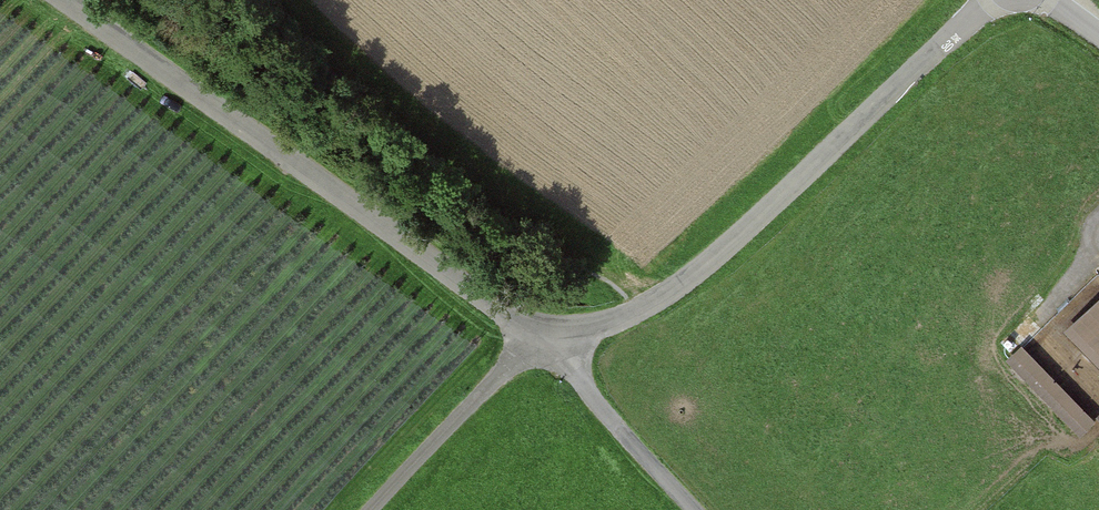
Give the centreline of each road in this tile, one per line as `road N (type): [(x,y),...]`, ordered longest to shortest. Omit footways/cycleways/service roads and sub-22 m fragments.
road 1 (unclassified): [(547,338),(62,0)]
road 2 (unclassified): [(547,338),(631,313),(692,278),(991,0)]
road 3 (track): [(370,509),(507,366),(547,338)]
road 4 (unclassified): [(694,509),(547,338)]

